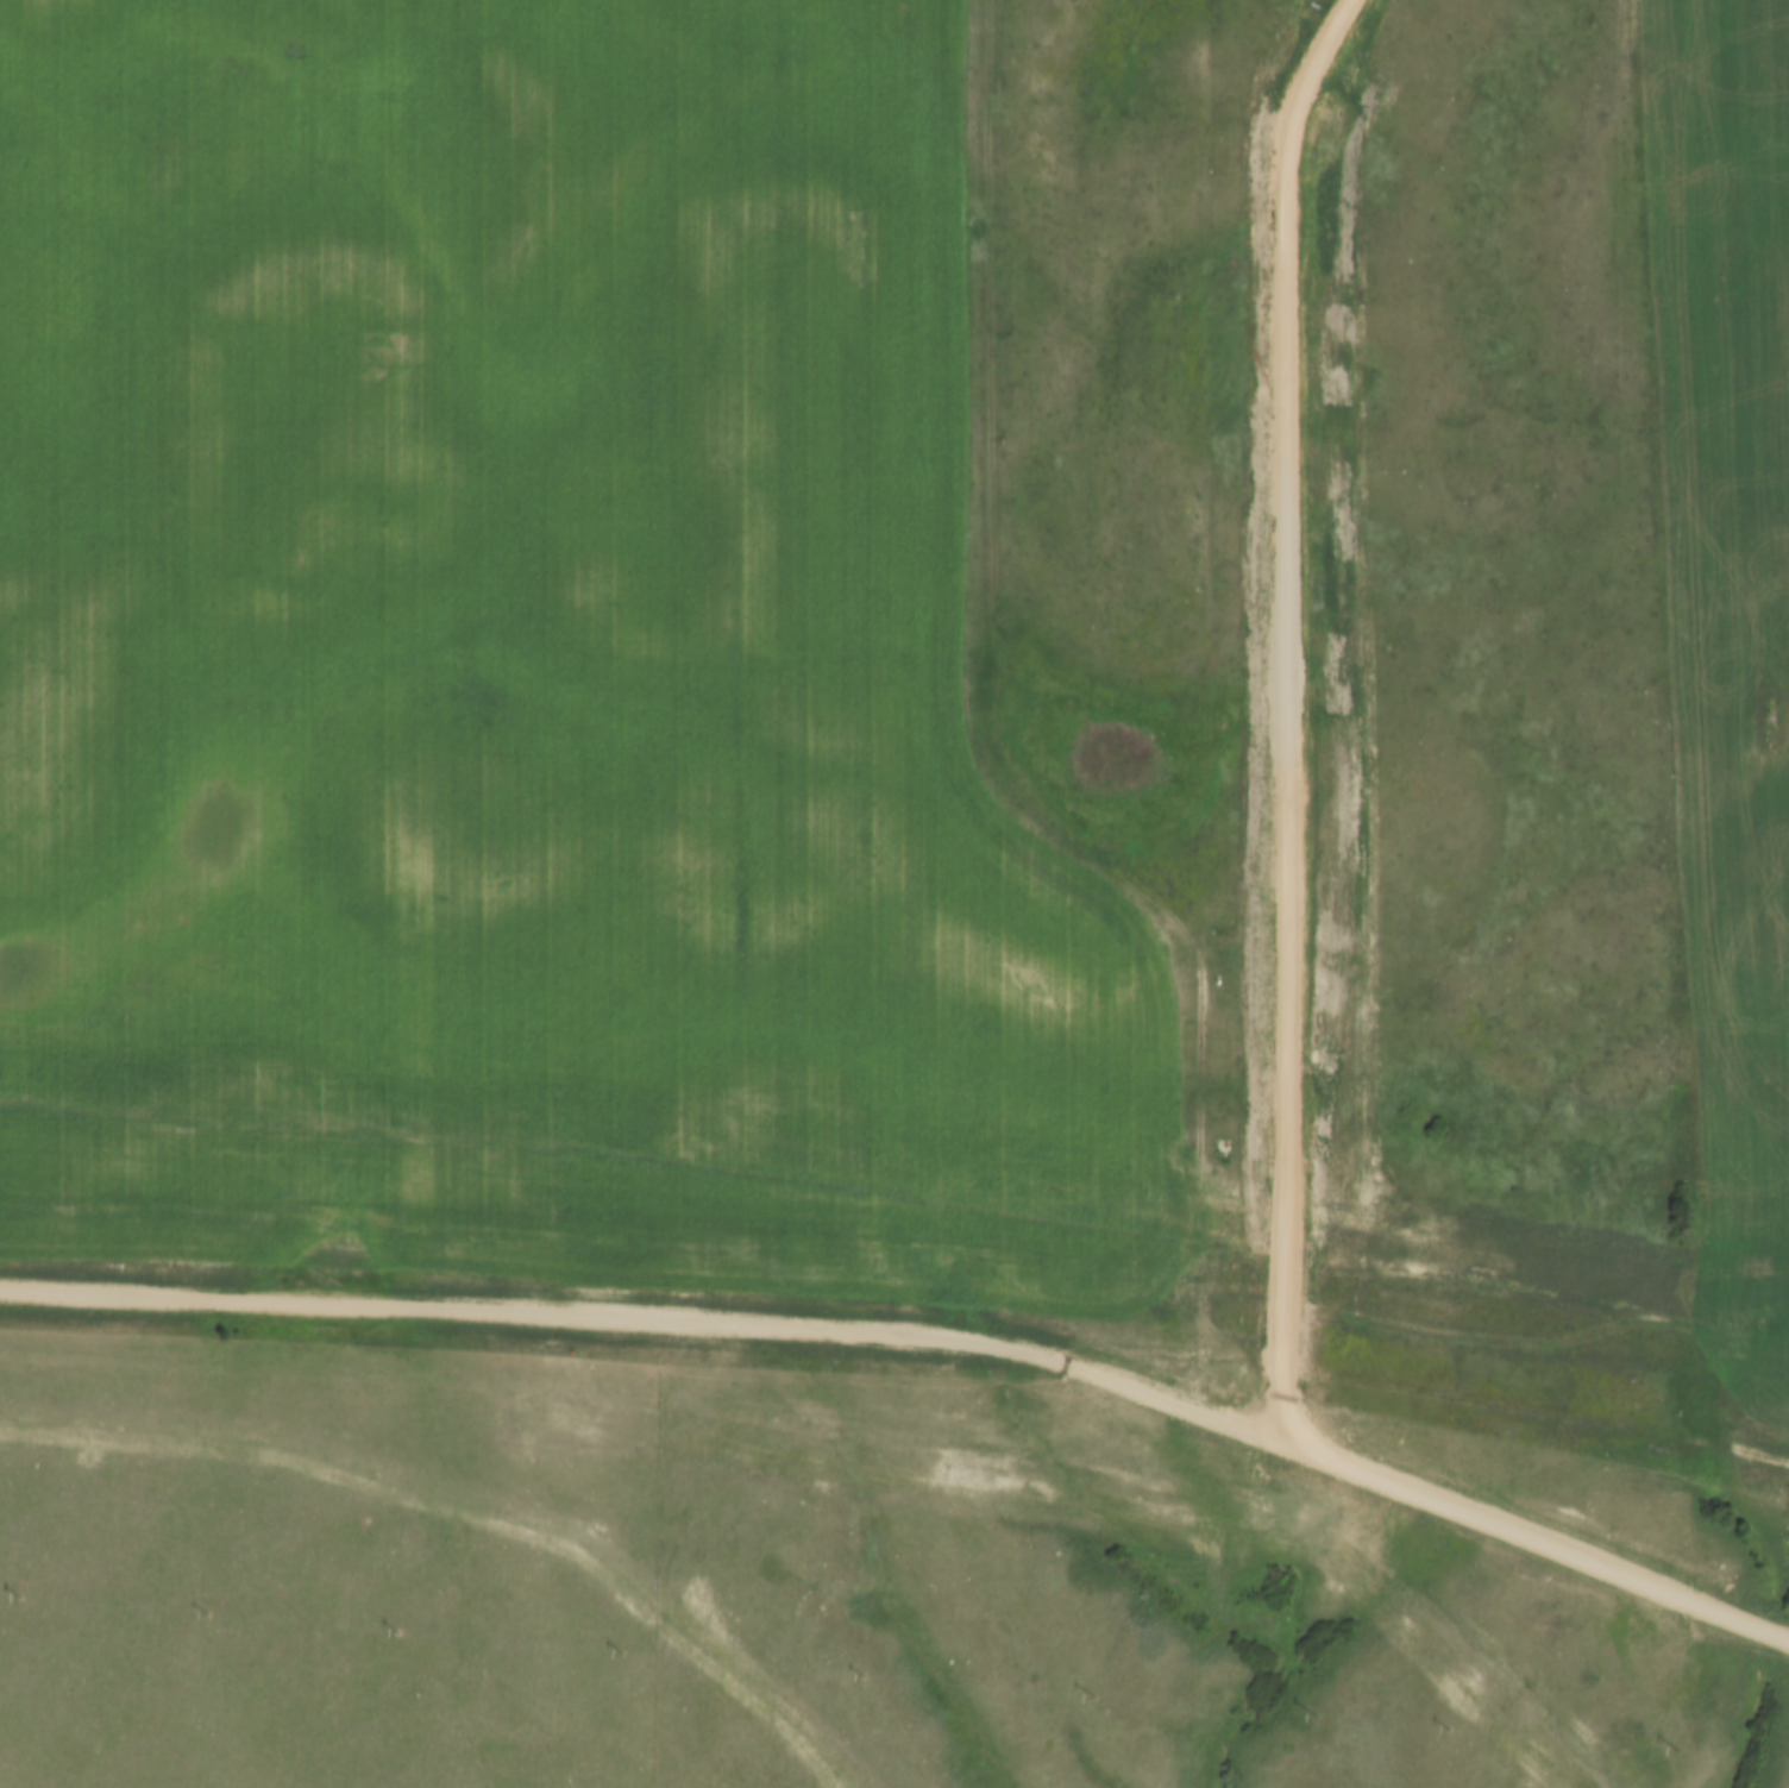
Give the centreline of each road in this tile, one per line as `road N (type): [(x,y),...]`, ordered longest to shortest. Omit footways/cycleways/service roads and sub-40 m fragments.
road 1 (track): [(1136,1379),(1404,1394),(1788,1463)]

